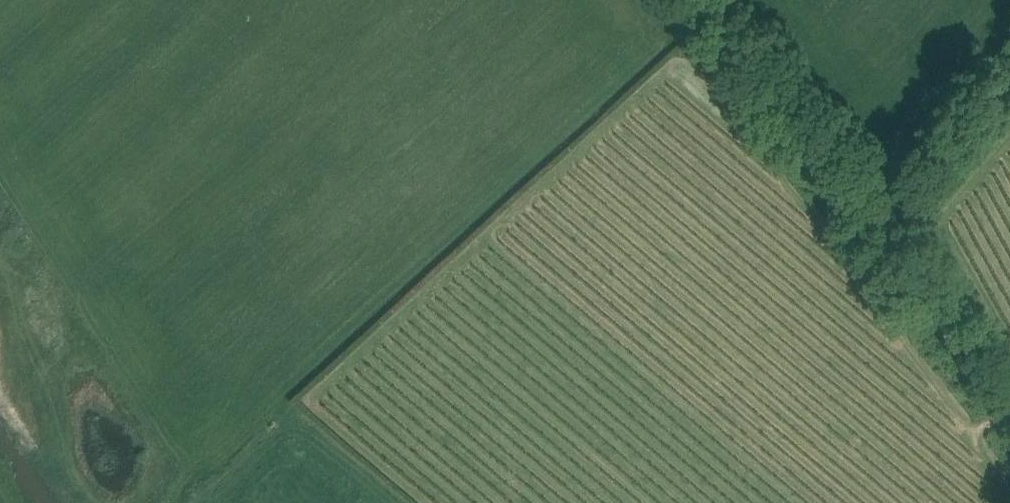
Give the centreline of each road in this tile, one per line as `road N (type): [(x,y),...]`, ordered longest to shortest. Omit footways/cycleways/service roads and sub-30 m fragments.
road 1 (track): [(724,0),(1009,392)]

